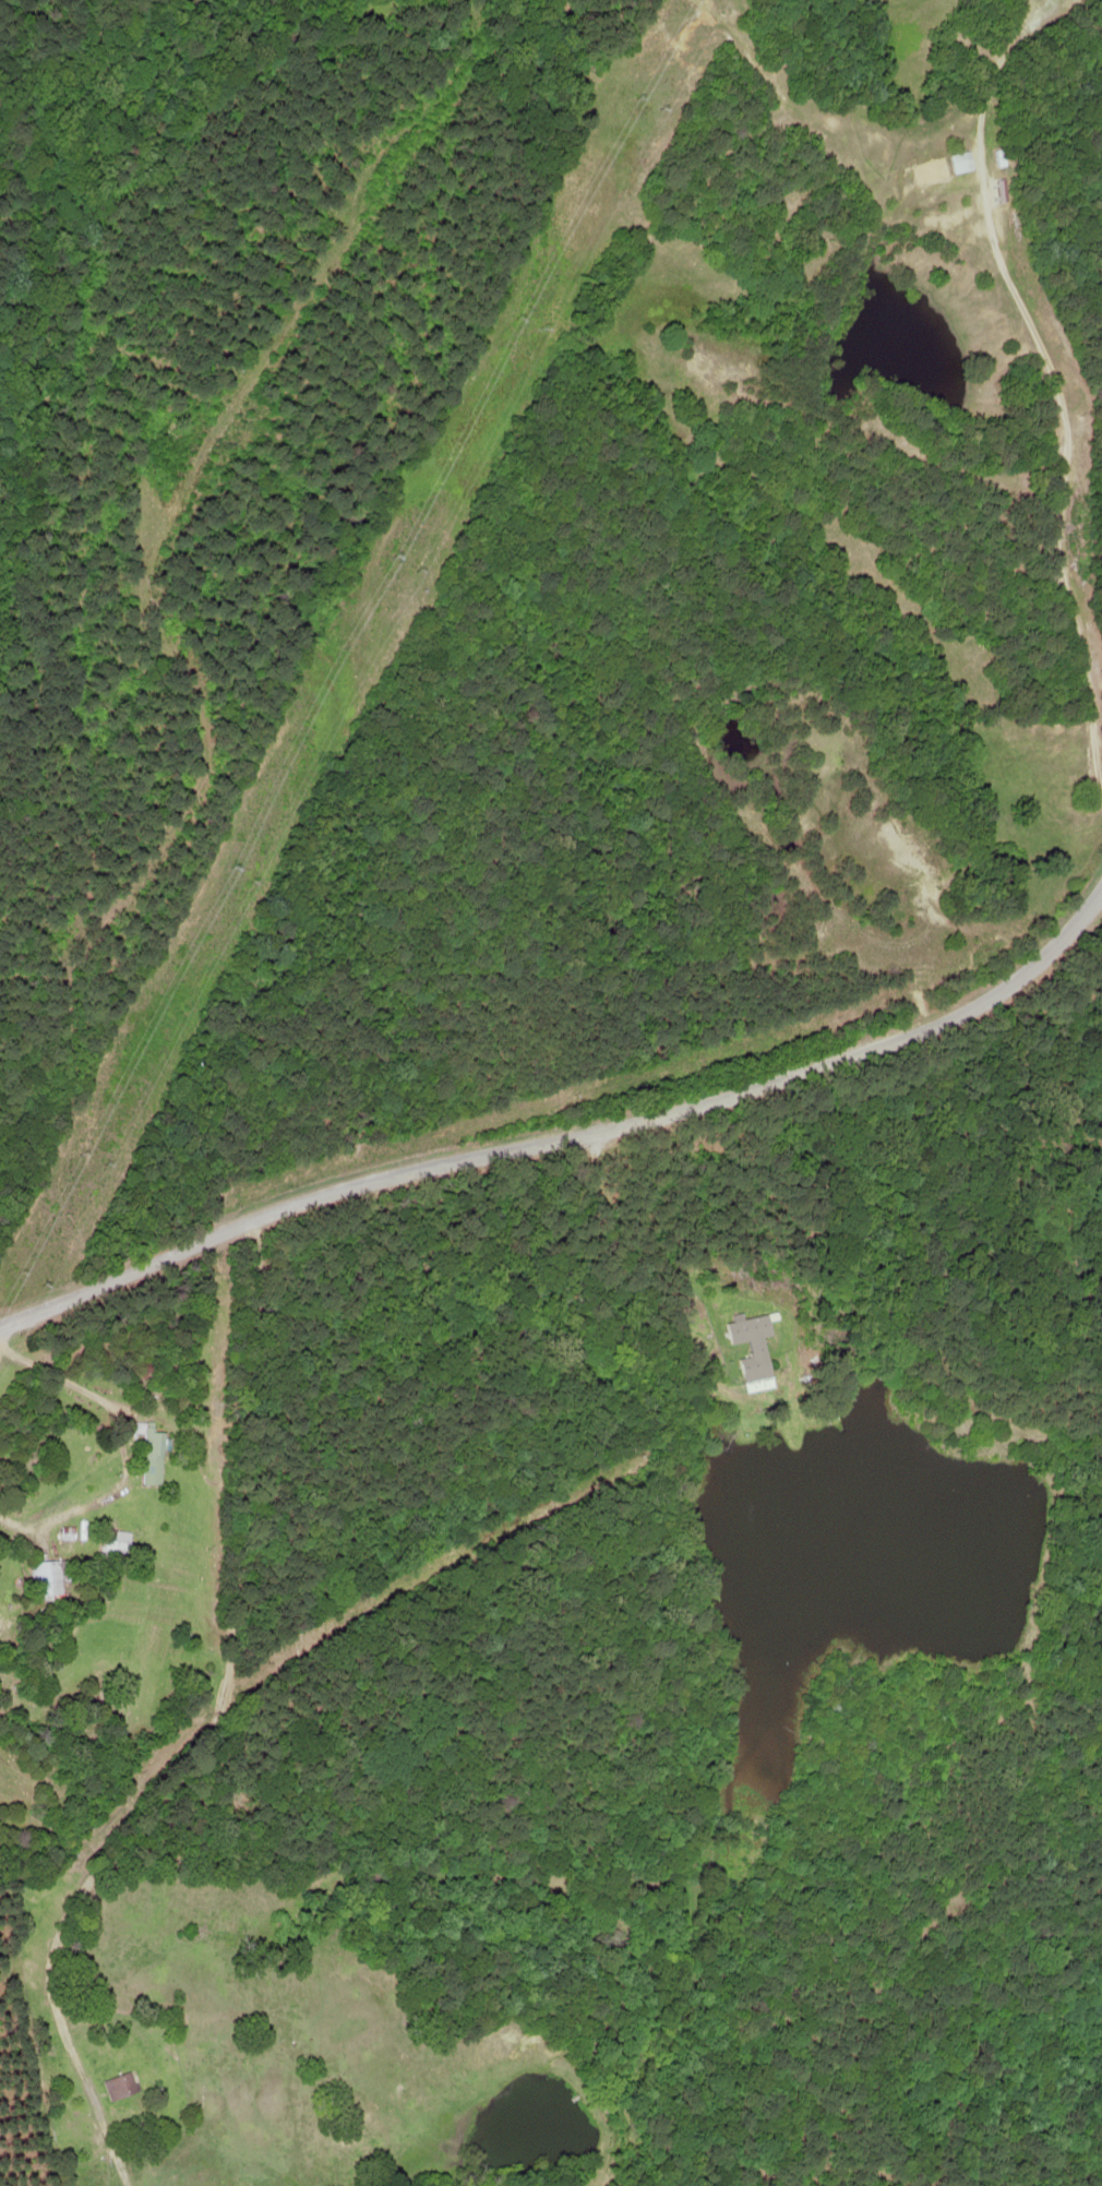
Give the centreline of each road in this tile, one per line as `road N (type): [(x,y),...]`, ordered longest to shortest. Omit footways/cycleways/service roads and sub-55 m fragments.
road 1 (residential): [(223,1234),(728,1076),(1074,935),(1101,904)]
road 2 (residential): [(0,1325),(223,1234)]

